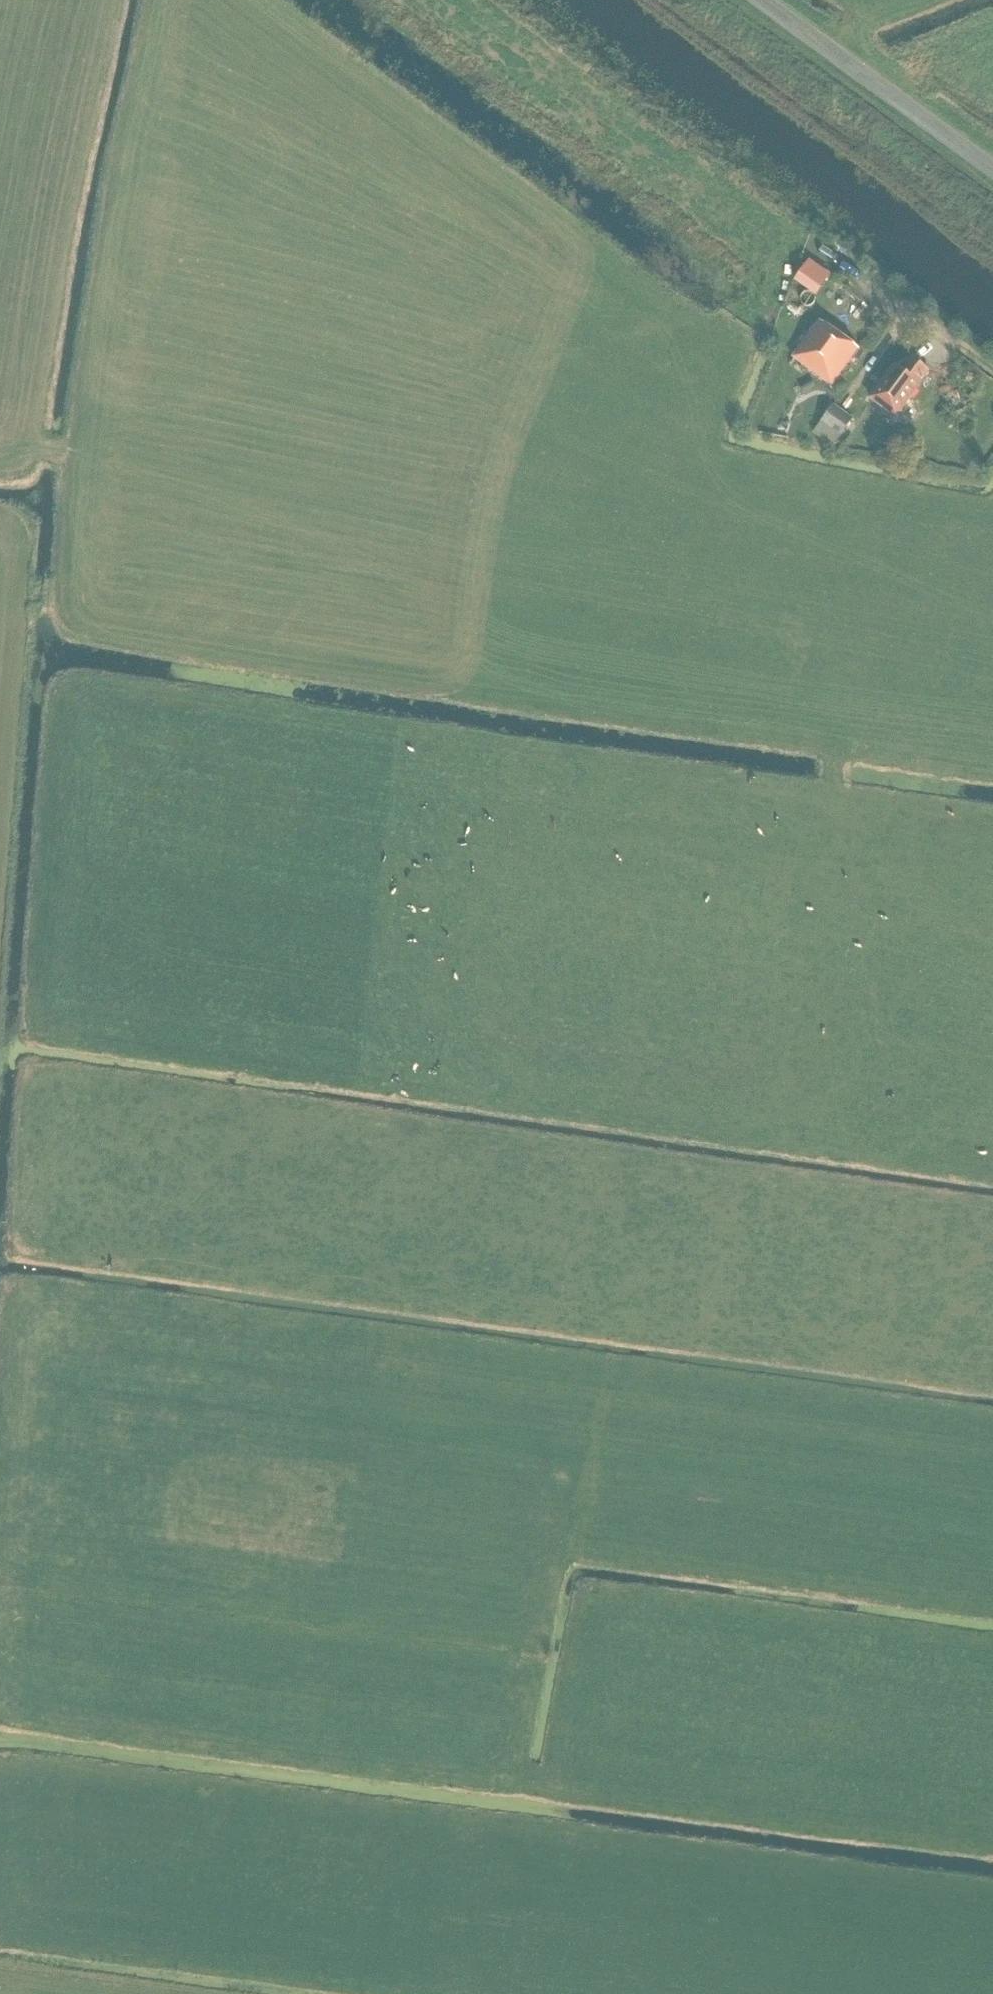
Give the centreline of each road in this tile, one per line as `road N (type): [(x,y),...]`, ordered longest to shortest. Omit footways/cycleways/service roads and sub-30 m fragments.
road 1 (tertiary): [(992,168),(761,0)]

